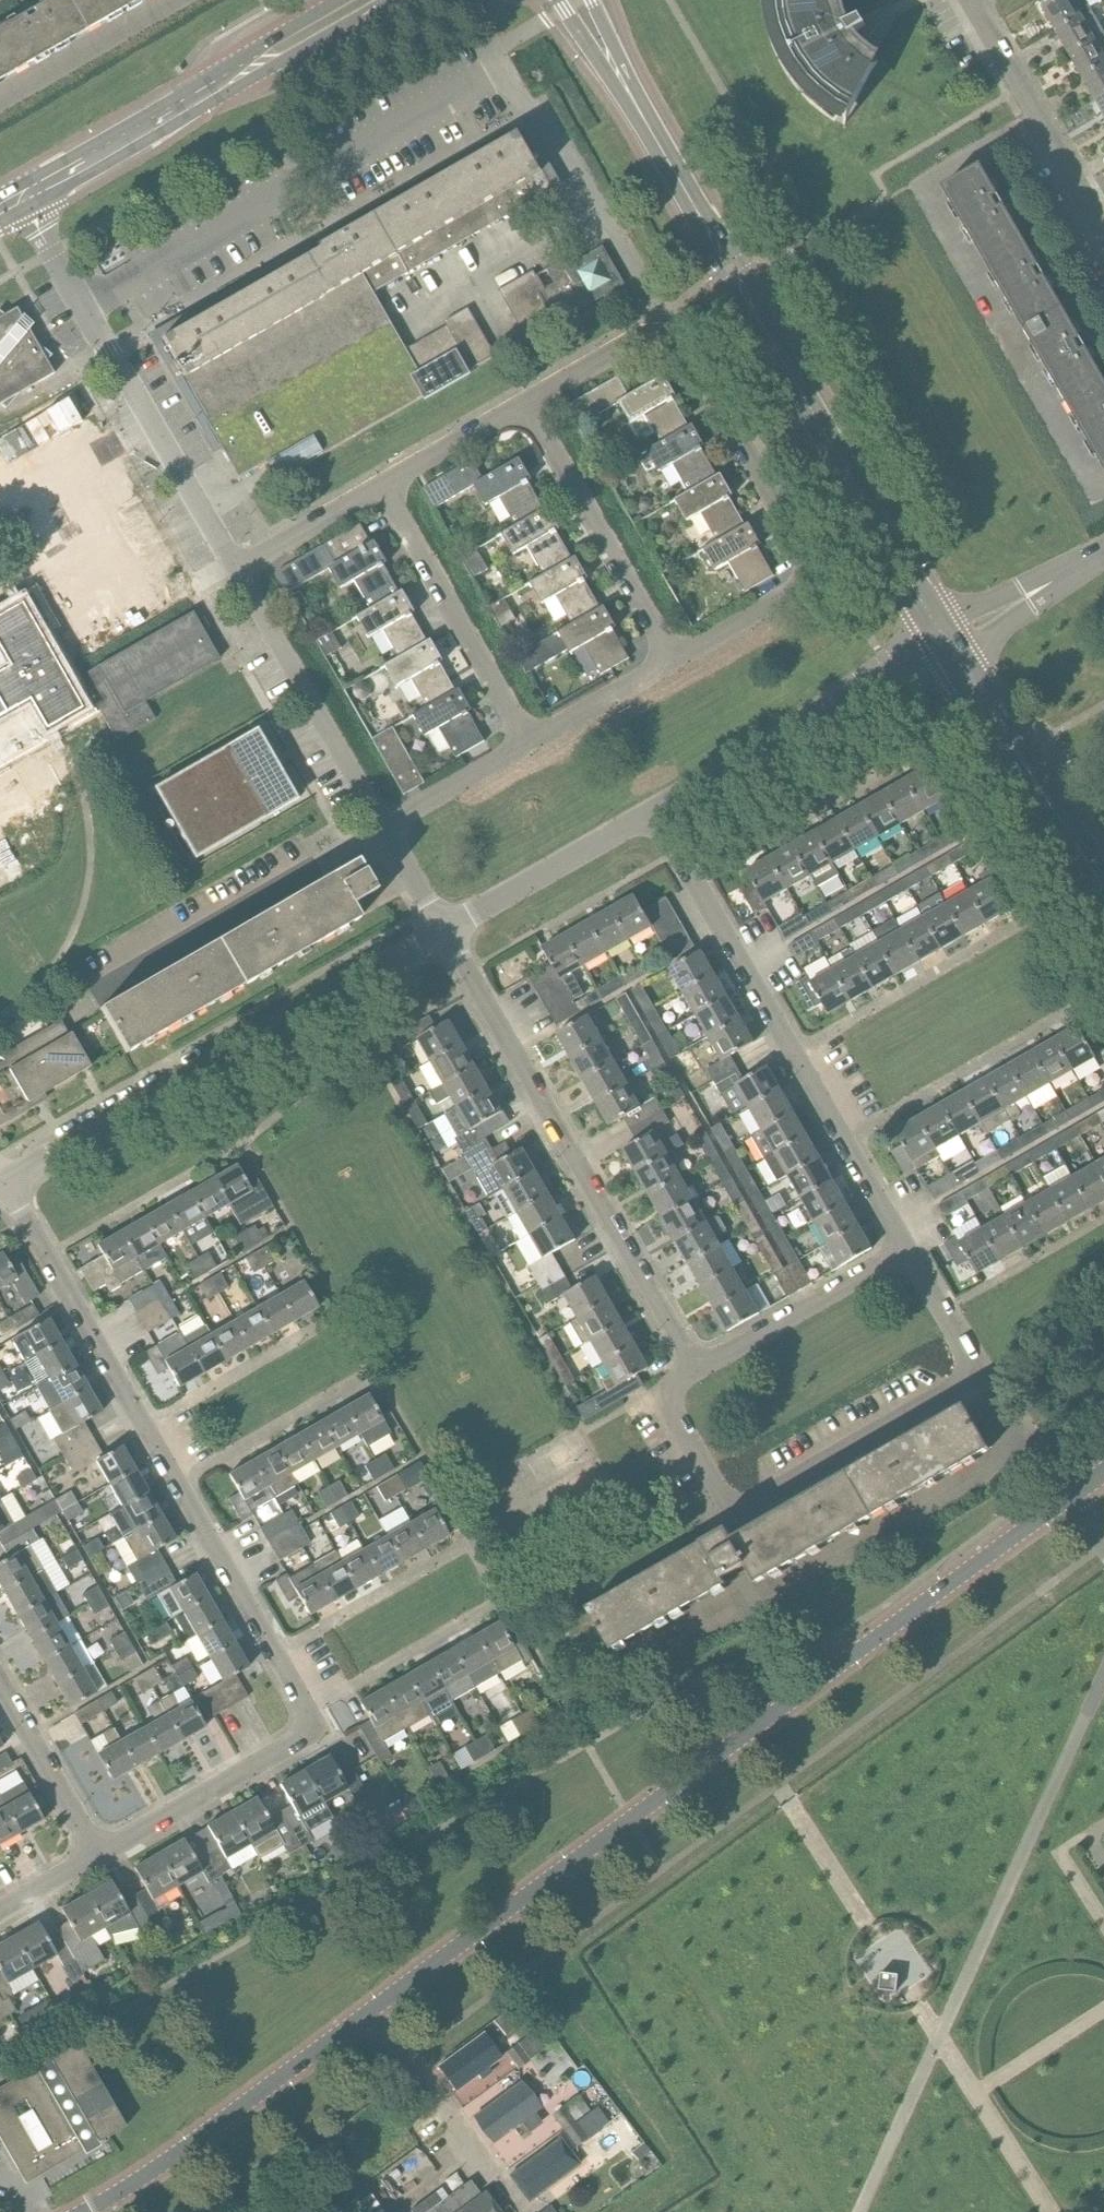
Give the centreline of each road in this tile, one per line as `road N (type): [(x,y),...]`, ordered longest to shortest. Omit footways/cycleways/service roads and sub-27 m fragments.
road 1 (tertiary): [(87,2211),(199,2139),(1072,1496)]
road 2 (residential): [(105,1857),(301,1743),(313,1709),(8,1182)]
road 3 (tertiary): [(948,643),(578,0)]
road 4 (residential): [(675,660),(798,593),(809,559),(670,326),(529,402)]
road 5 (residential): [(910,1251),(656,812)]
road 6 (residential): [(8,1182),(446,931)]
road 7 (residential): [(697,1367),(446,931)]
road 8 (residential): [(980,1376),(738,1509),(722,1510),(664,1412),(666,1391),(697,1367)]
road 9 (tertiary): [(23,199),(367,0)]
road 10 (residential): [(656,812),(948,643)]
road 11 (residential): [(95,995),(385,826)]
road 12 (residential): [(235,565),(385,826)]
road 13 (residential): [(85,307),(235,565)]
road 14 (residential): [(530,742),(384,483)]
road 15 (residential): [(675,660),(529,402)]
road 16 (tertiary): [(1103,887),(948,643)]
road 17 (residential): [(1103,230),(977,0)]
road 18 (residential): [(697,1367),(910,1251)]
road 19 (residential): [(446,931),(656,812)]
road 20 (residential): [(105,1857),(0,1677)]
road 21 (residential): [(948,643),(1103,554)]
road 22 (residential): [(384,483),(235,565)]
road 23 (residential): [(385,826),(530,742)]
road 24 (residential): [(530,742),(675,660)]
road 25 (residential): [(529,402),(384,483)]
road 26 (residential): [(980,1376),(910,1251)]
road 27 (residential): [(85,307),(23,199)]
road 28 (residential): [(385,826),(446,931)]
road 29 (residential): [(0,1917),(105,1857)]

